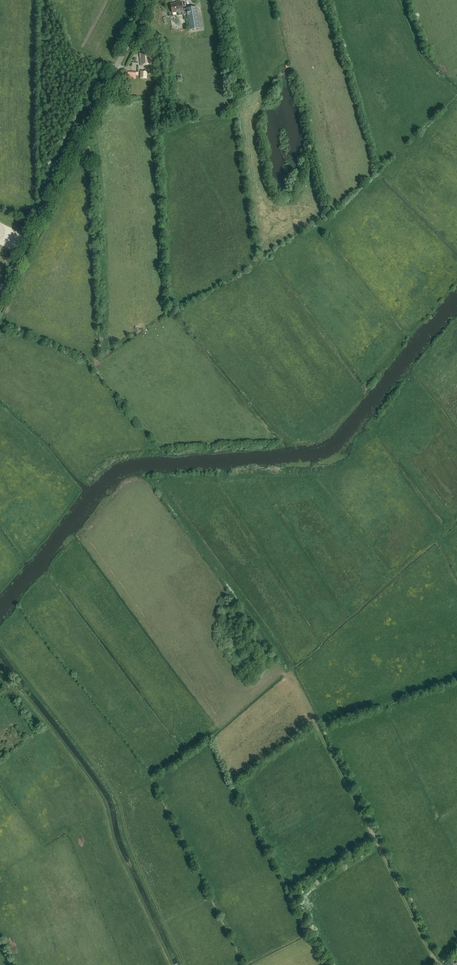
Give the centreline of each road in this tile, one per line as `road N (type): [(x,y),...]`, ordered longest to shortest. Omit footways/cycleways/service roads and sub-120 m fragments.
road 1 (unclassified): [(0,301),(156,0)]

